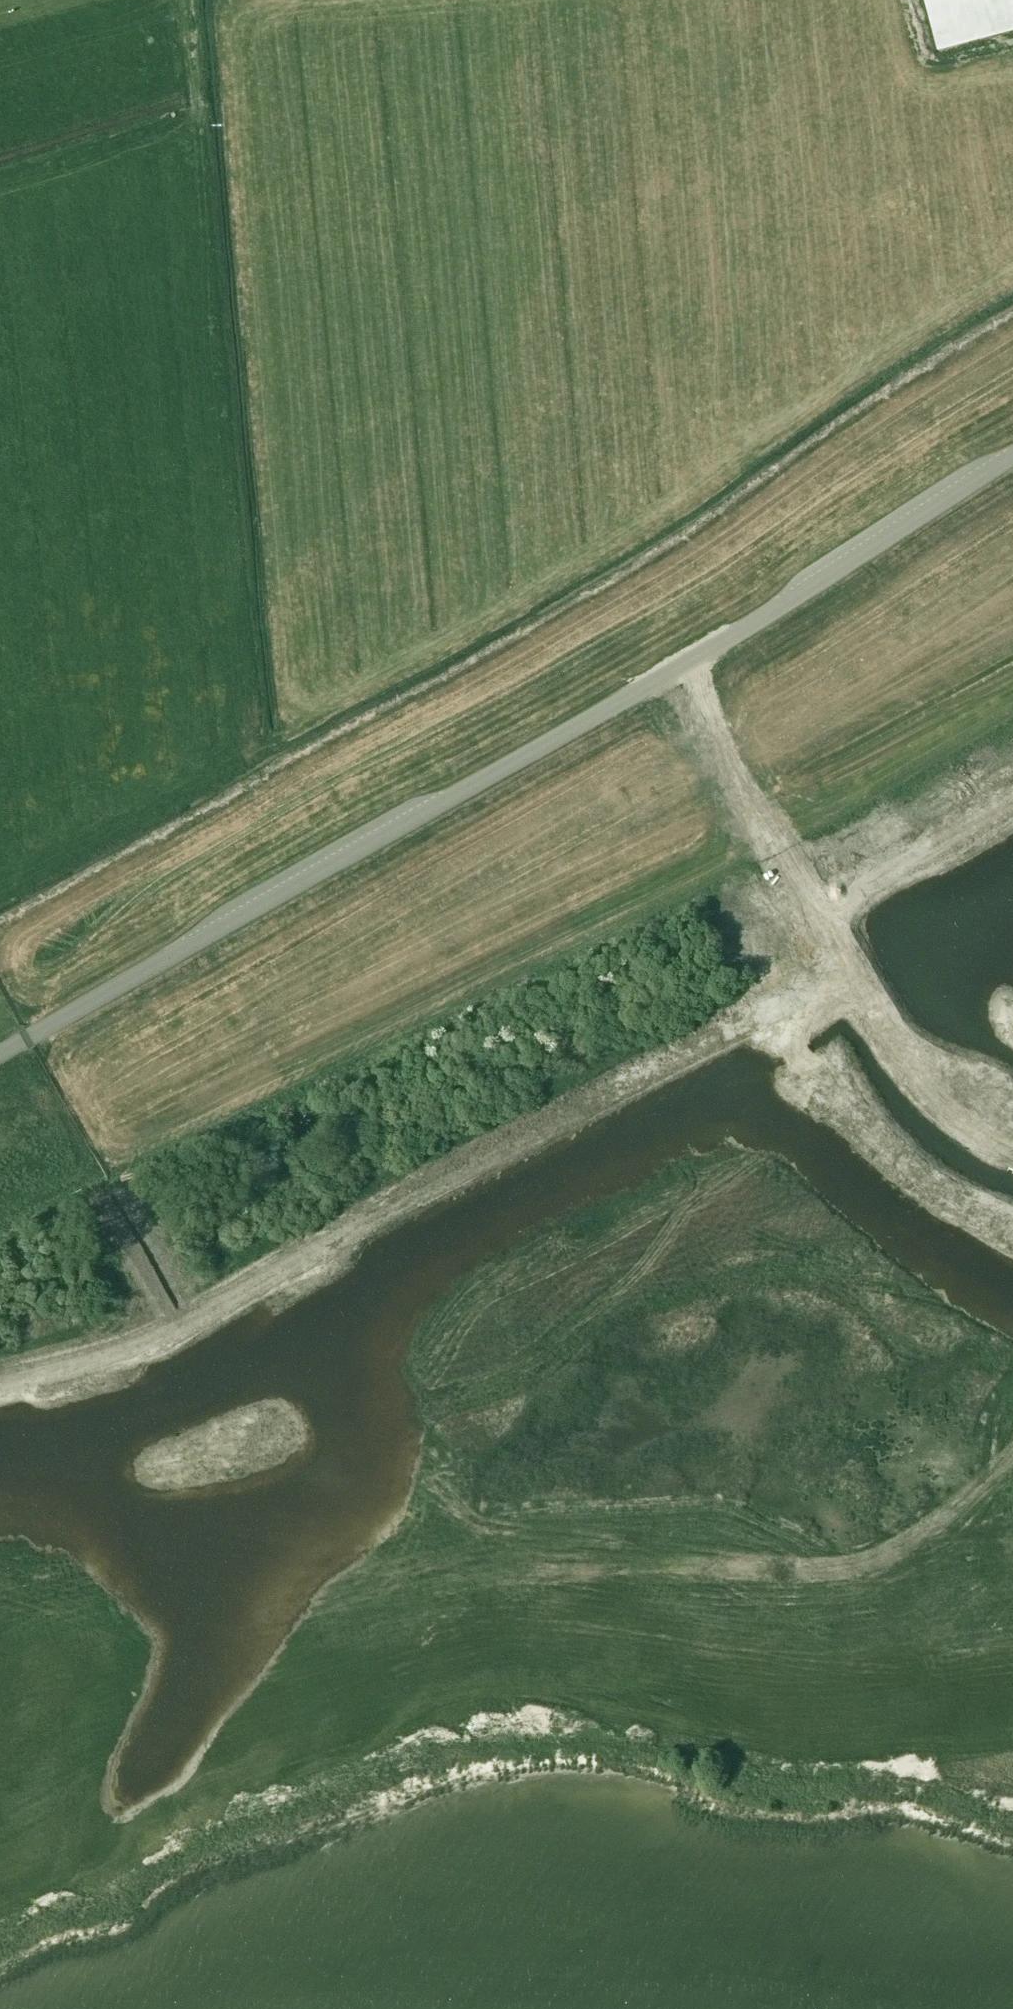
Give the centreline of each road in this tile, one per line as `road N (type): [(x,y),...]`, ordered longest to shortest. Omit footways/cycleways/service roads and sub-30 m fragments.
road 1 (tertiary): [(0,1053),(687,663),(1012,455)]
road 2 (track): [(1012,1140),(936,1087),(887,1027),(771,833),(687,663)]

